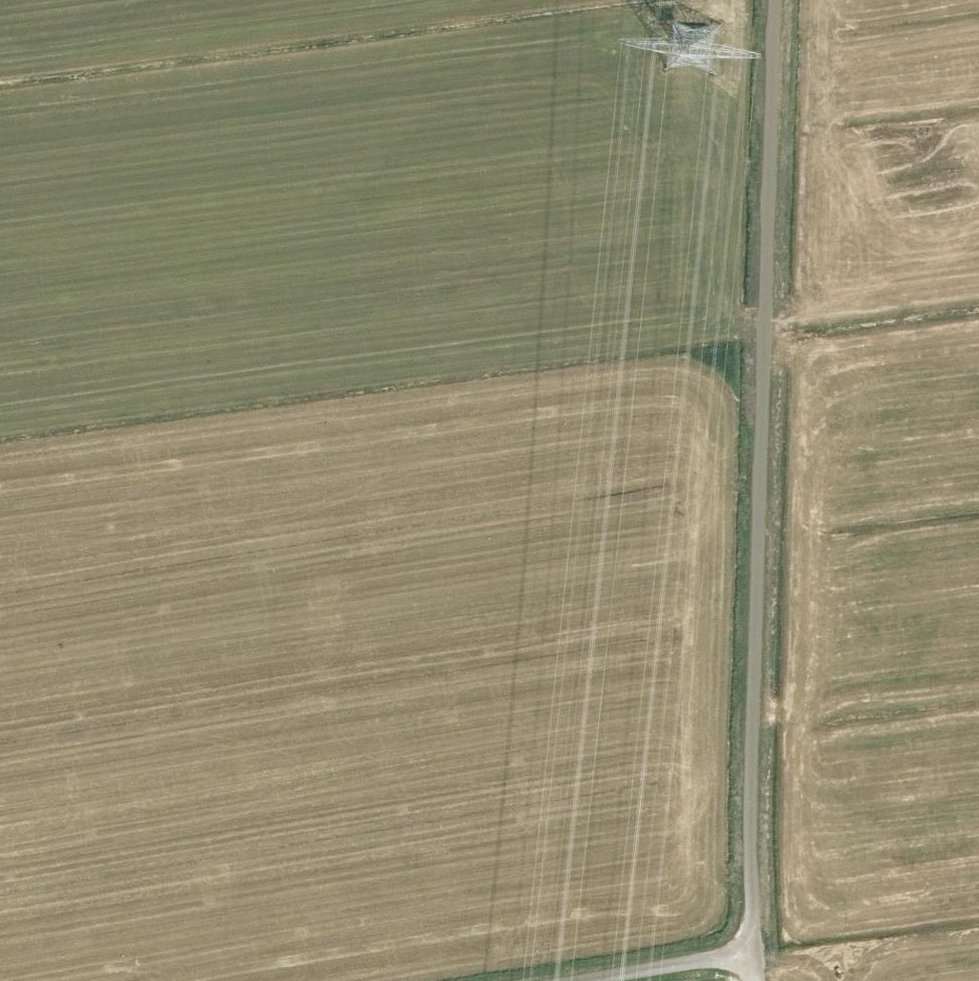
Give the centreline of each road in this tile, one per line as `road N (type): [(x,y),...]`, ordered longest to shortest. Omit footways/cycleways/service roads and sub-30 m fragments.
road 1 (unclassified): [(754,952),(749,857),(775,0)]
road 2 (unclassified): [(583,980),(754,952)]

